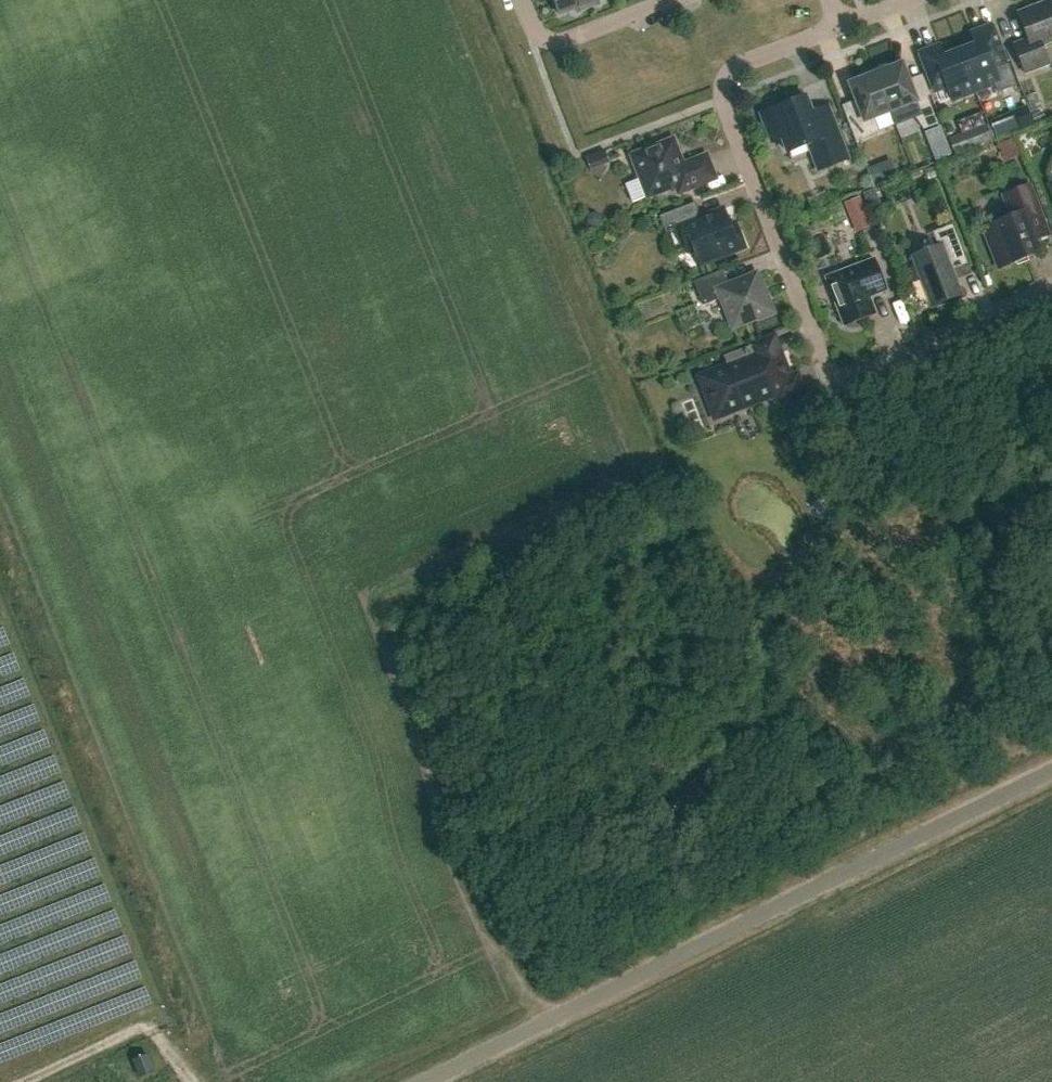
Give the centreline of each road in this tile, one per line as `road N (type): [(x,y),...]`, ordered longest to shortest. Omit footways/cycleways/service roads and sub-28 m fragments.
road 1 (unclassified): [(420,1081),(1051,772)]
road 2 (residential): [(839,27),(728,71),(722,94),(835,380),(1051,286)]
road 3 (residential): [(669,0),(546,43),(523,0)]

